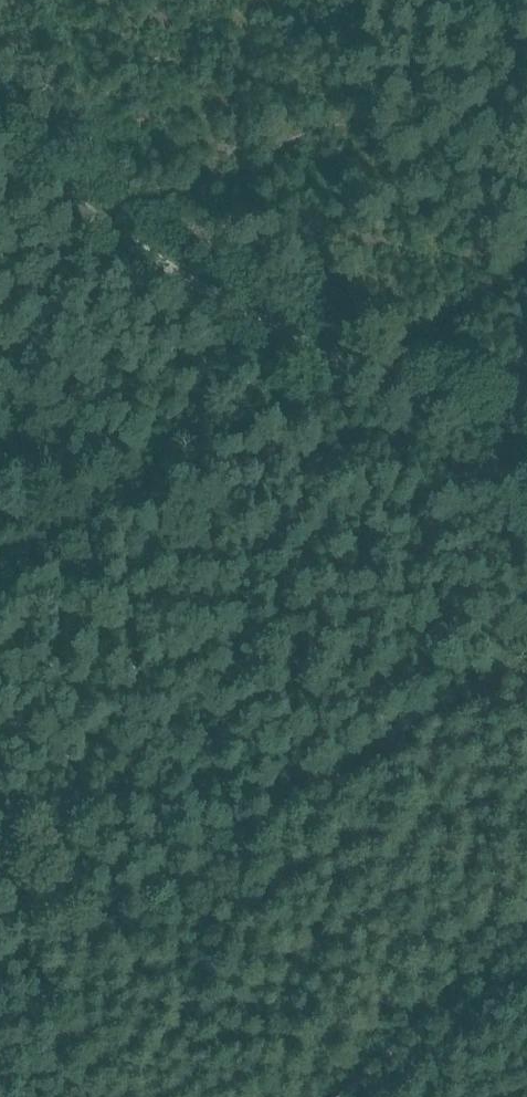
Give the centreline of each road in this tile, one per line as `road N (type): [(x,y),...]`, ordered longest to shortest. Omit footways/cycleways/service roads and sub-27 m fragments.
road 1 (track): [(0,977),(526,664)]

